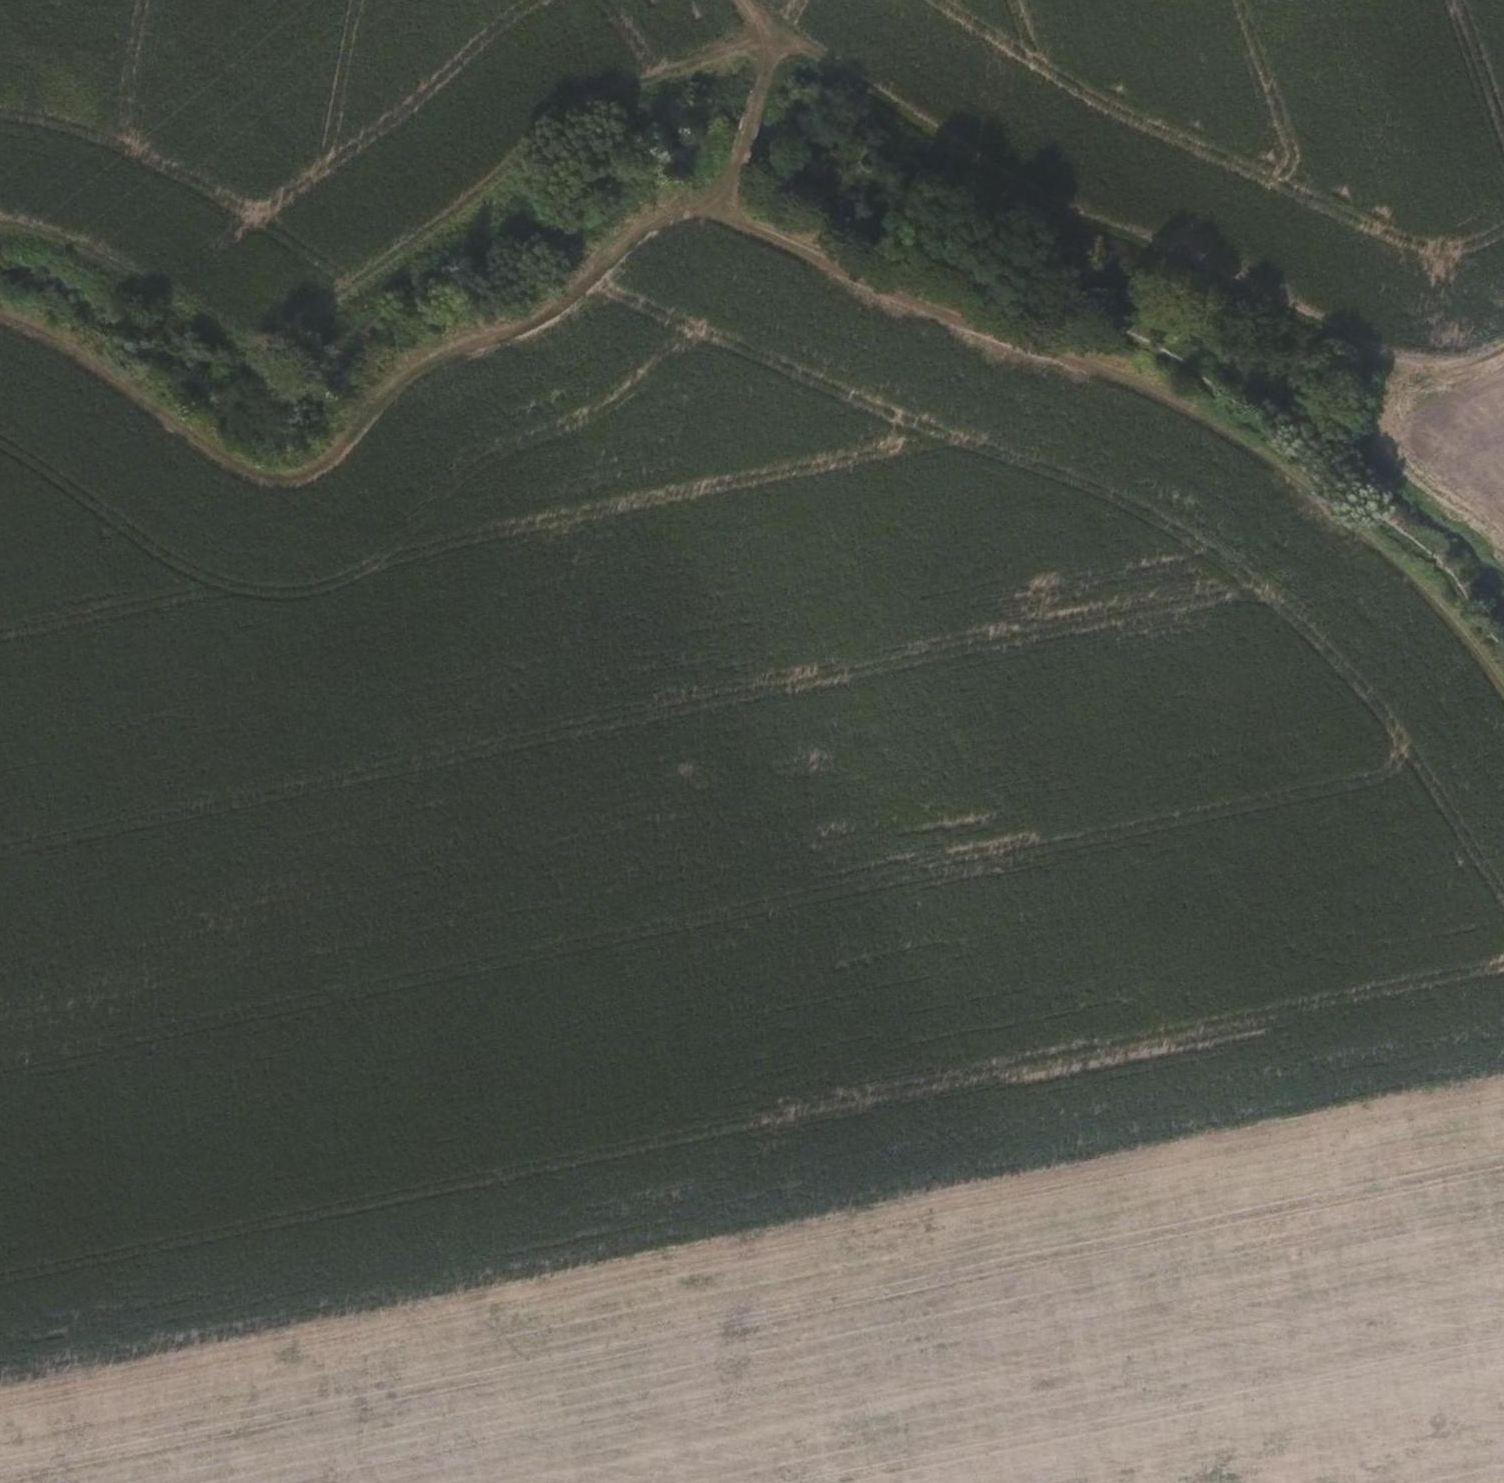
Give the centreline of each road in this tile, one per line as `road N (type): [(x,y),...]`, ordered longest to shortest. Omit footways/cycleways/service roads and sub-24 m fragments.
road 1 (track): [(0,314),(95,362),(218,456),(280,488),(321,476),(406,385),(462,350),(519,339),(579,294),(622,247),(726,184)]
road 2 (track): [(776,72),(726,184)]

